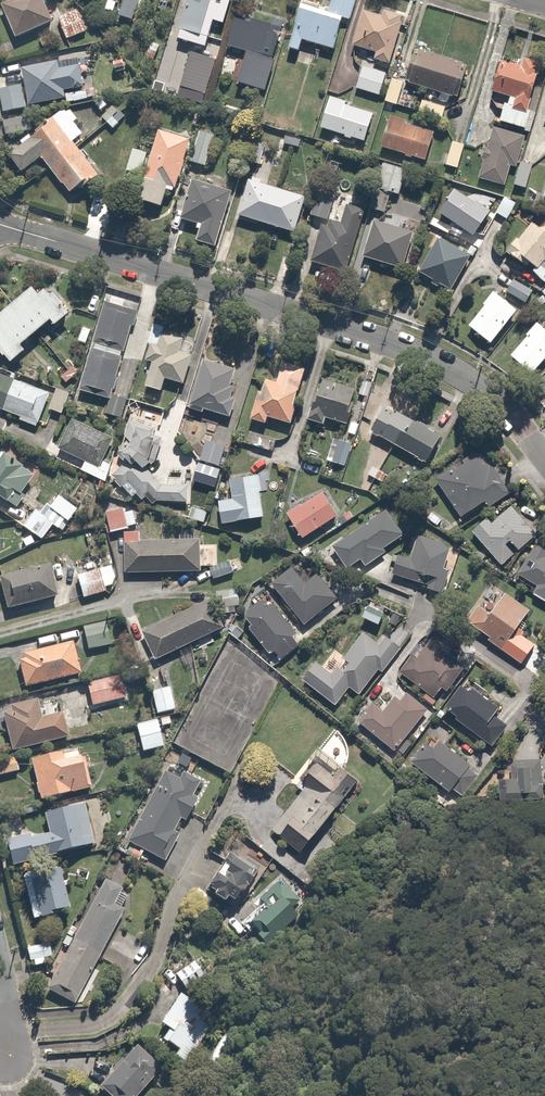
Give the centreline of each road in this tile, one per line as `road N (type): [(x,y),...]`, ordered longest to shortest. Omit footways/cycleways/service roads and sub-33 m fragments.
road 1 (residential): [(0,228),(440,366),(506,409),(544,460)]

